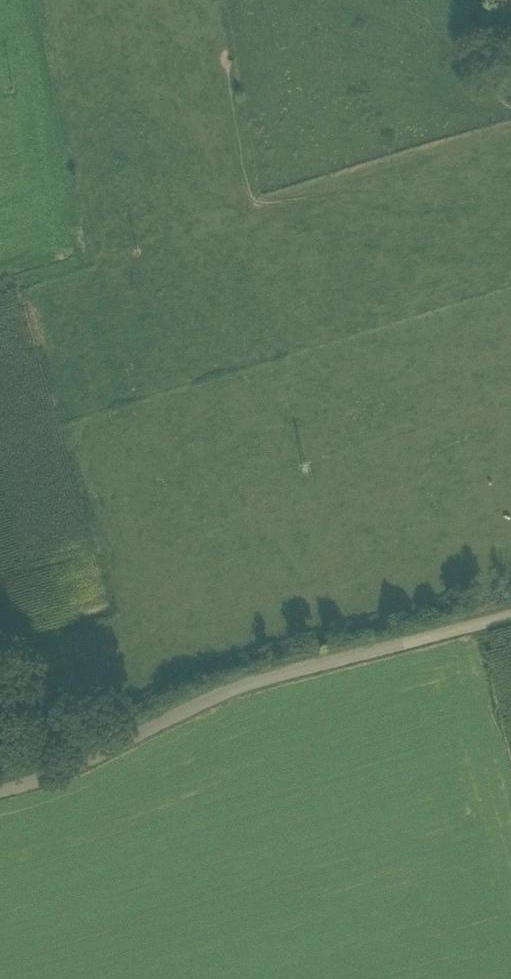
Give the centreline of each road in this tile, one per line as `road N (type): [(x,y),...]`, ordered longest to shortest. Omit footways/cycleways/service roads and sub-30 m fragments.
road 1 (unclassified): [(0,791),(43,782),(231,688),(510,616)]

